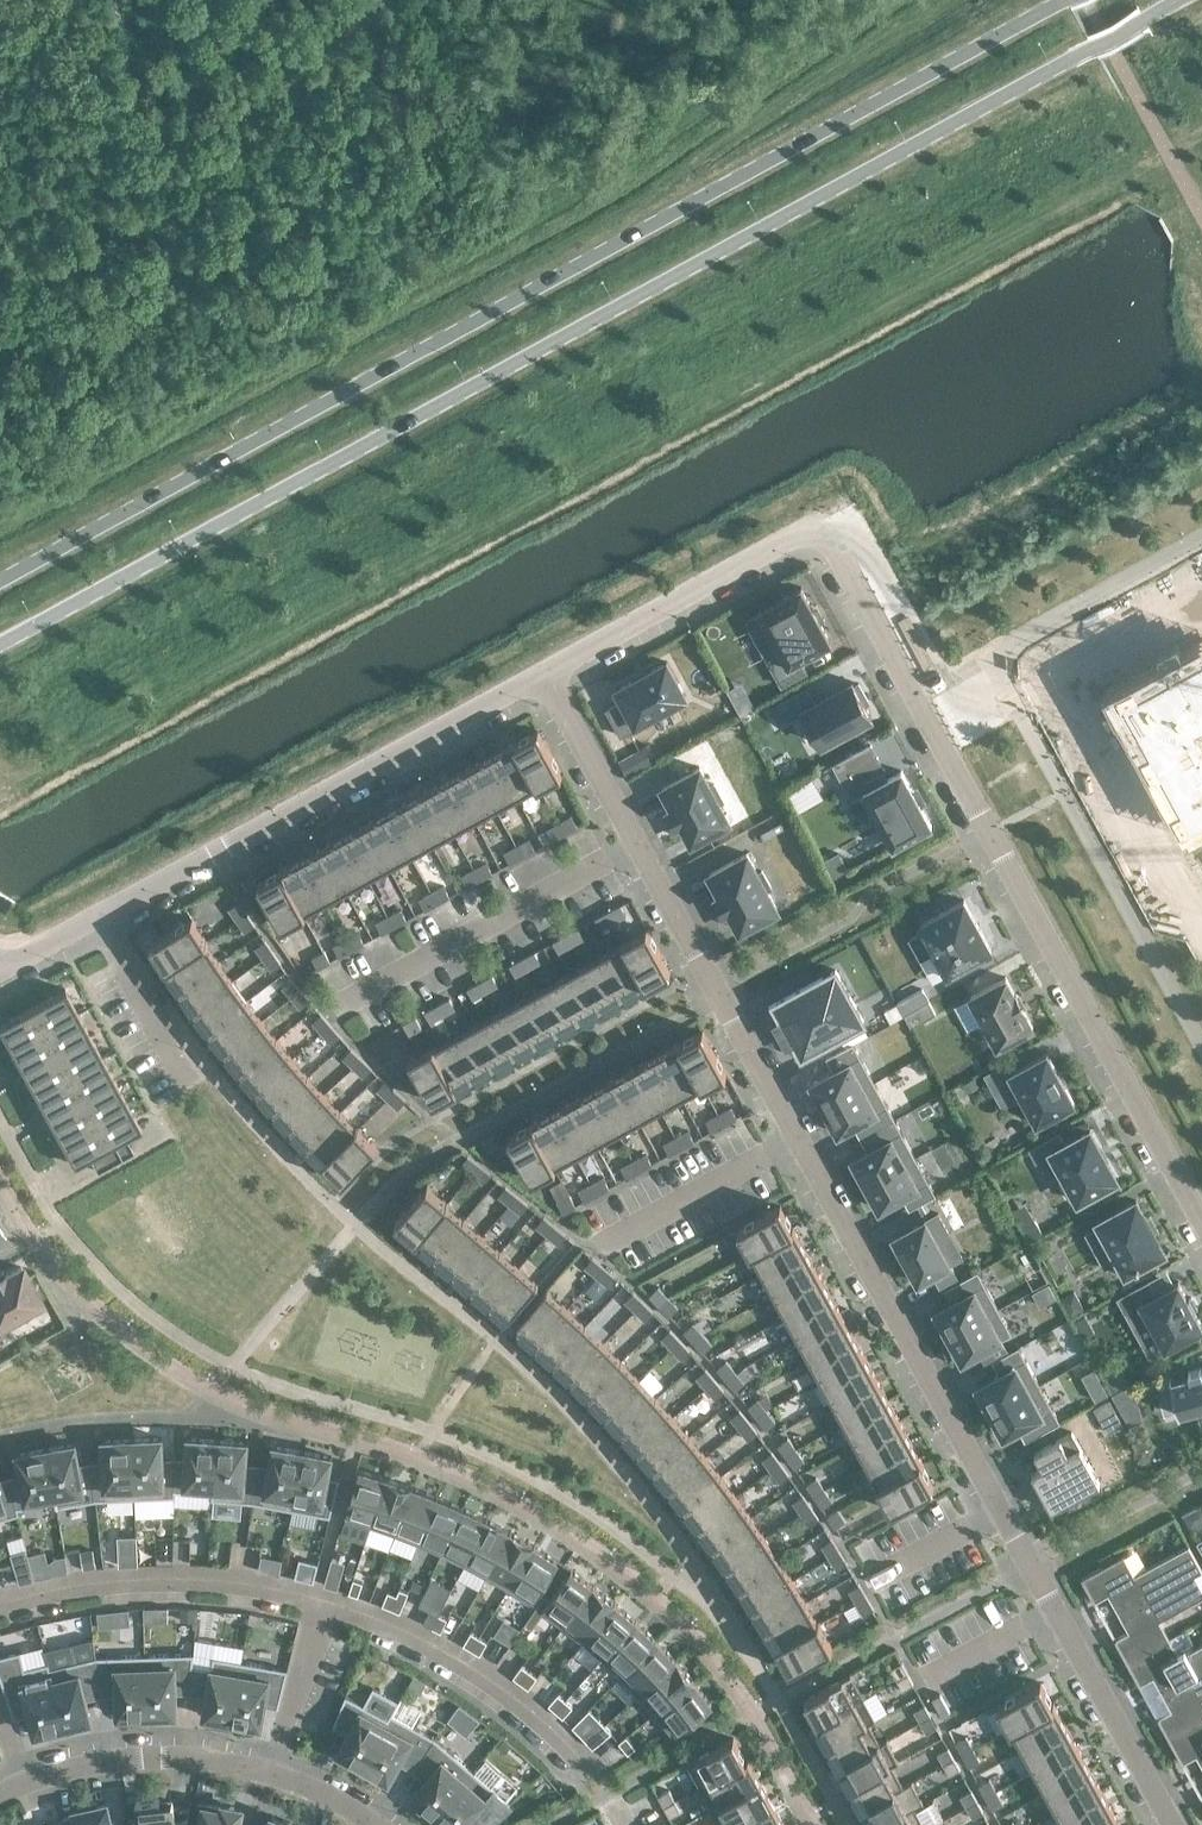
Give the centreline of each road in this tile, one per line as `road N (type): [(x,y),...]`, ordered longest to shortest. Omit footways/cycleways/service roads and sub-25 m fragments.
road 1 (secondary): [(0,642),(1176,0)]
road 2 (residential): [(1170,1824),(544,669)]
road 3 (secondary): [(1061,0),(0,578)]
road 4 (residential): [(544,669),(792,533),(829,542),(1201,1220)]
road 5 (residential): [(0,966),(544,669)]
road 6 (residential): [(374,1824),(276,1767),(220,1759),(85,1763),(0,1795)]

